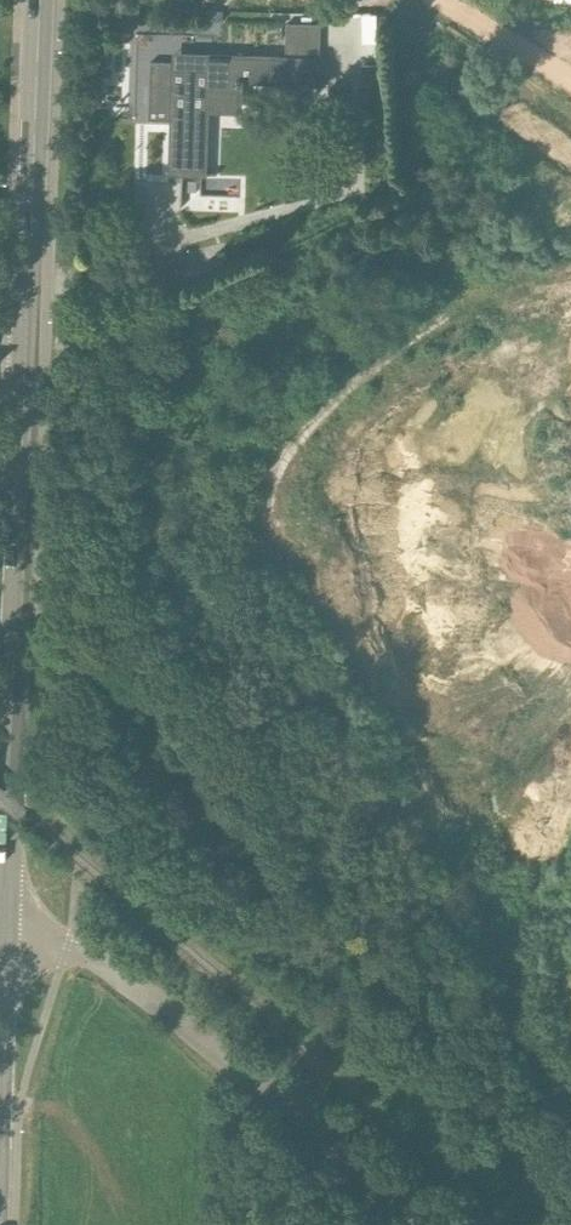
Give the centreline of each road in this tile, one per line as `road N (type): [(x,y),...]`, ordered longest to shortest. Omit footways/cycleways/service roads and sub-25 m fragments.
road 1 (secondary): [(5,937),(25,342)]
road 2 (unclassified): [(441,1224),(122,971),(68,948),(5,937)]
road 3 (secondary): [(25,342),(41,0)]
road 4 (secondary): [(0,1063),(5,937)]

